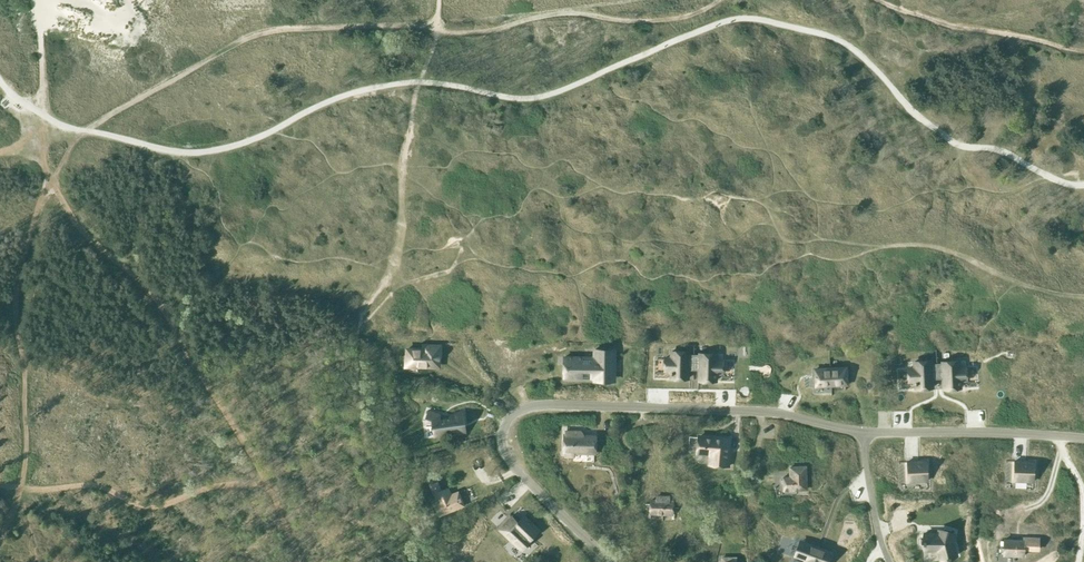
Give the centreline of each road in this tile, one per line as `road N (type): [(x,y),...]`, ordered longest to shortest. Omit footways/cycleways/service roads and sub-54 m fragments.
road 1 (unclassified): [(610,561),(512,467),(505,442),(522,414),(686,406),(863,431)]
road 2 (unclassified): [(863,431),(1083,436)]
road 3 (unclassified): [(889,561),(863,431)]

